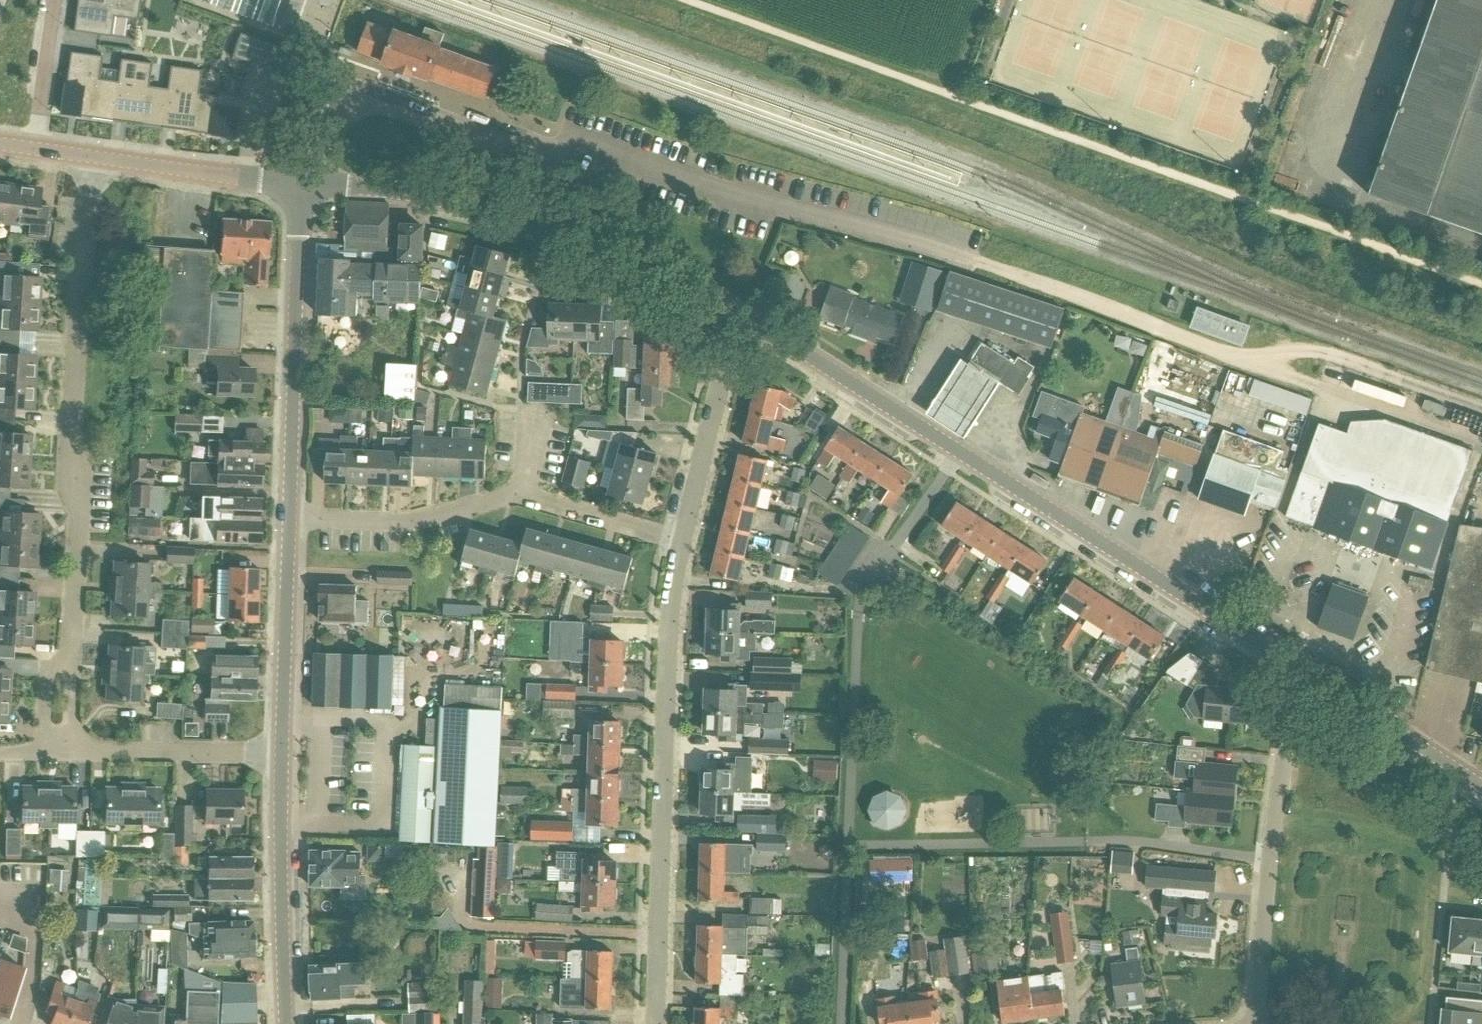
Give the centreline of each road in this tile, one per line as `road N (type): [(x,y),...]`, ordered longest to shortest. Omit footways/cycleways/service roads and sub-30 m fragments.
road 1 (track): [(681,0),(1481,283)]
road 2 (residential): [(1303,675),(739,314)]
road 3 (residential): [(68,659),(77,519),(69,441),(92,154)]
road 4 (residential): [(655,1023),(670,628),(681,544)]
road 5 (residential): [(739,314),(660,268),(526,220),(421,196),(300,183)]
road 6 (residential): [(681,544),(522,491),(402,522),(289,519)]
road 7 (residential): [(1258,1023),(1274,822),(1303,675)]
road 8 (tertiary): [(289,519),(300,183)]
road 9 (tertiary): [(286,1023),(281,753)]
road 10 (residential): [(681,544),(739,314)]
road 11 (tertiary): [(281,753),(289,519)]
road 12 (tertiary): [(300,183),(92,154)]
road 13 (residential): [(1481,783),(1303,675)]
road 14 (residential): [(73,753),(281,753)]
road 15 (residential): [(58,0),(38,147)]
road 16 (residential): [(68,659),(47,671),(43,753),(73,753)]

